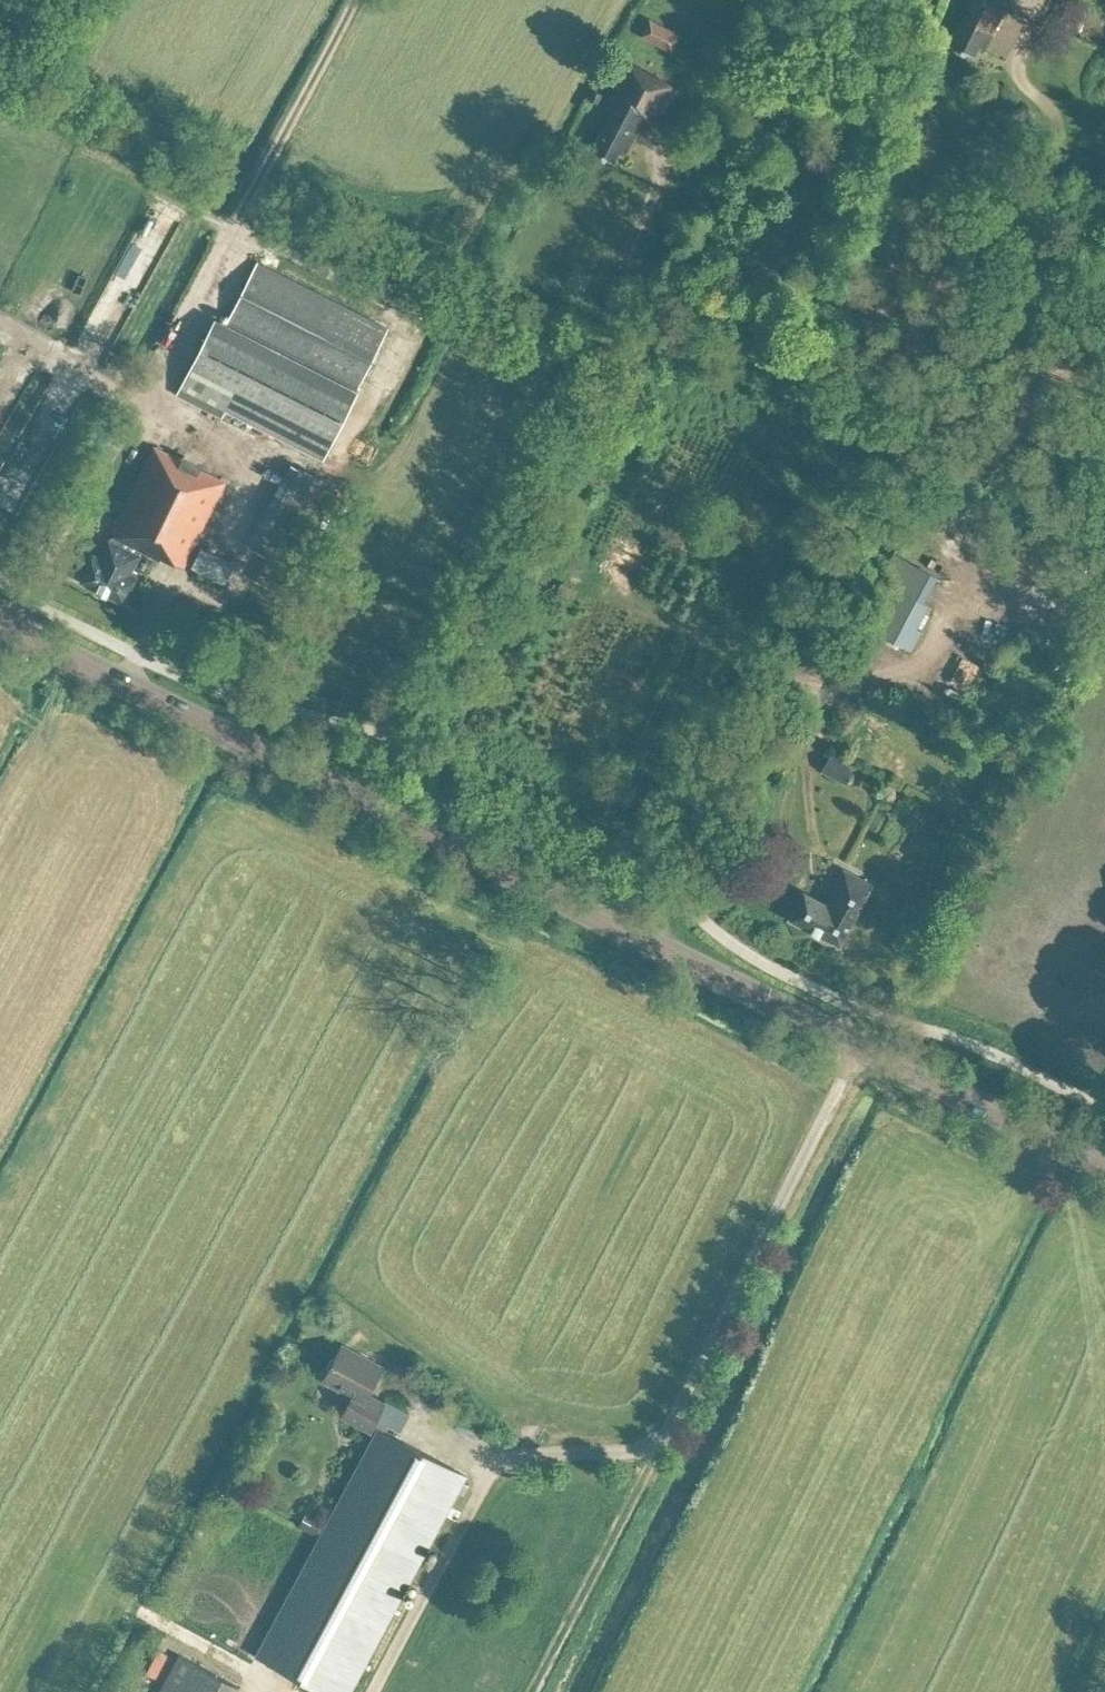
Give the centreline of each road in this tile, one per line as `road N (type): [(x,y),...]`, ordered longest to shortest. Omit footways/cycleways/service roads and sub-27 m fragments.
road 1 (secondary): [(0,617),(1104,1168)]
road 2 (track): [(639,932),(672,849),(895,418),(1046,149)]
road 3 (track): [(369,804),(586,362),(680,128)]
road 4 (track): [(15,625),(360,0)]
road 5 (track): [(895,418),(870,358),(867,317),(914,0)]

